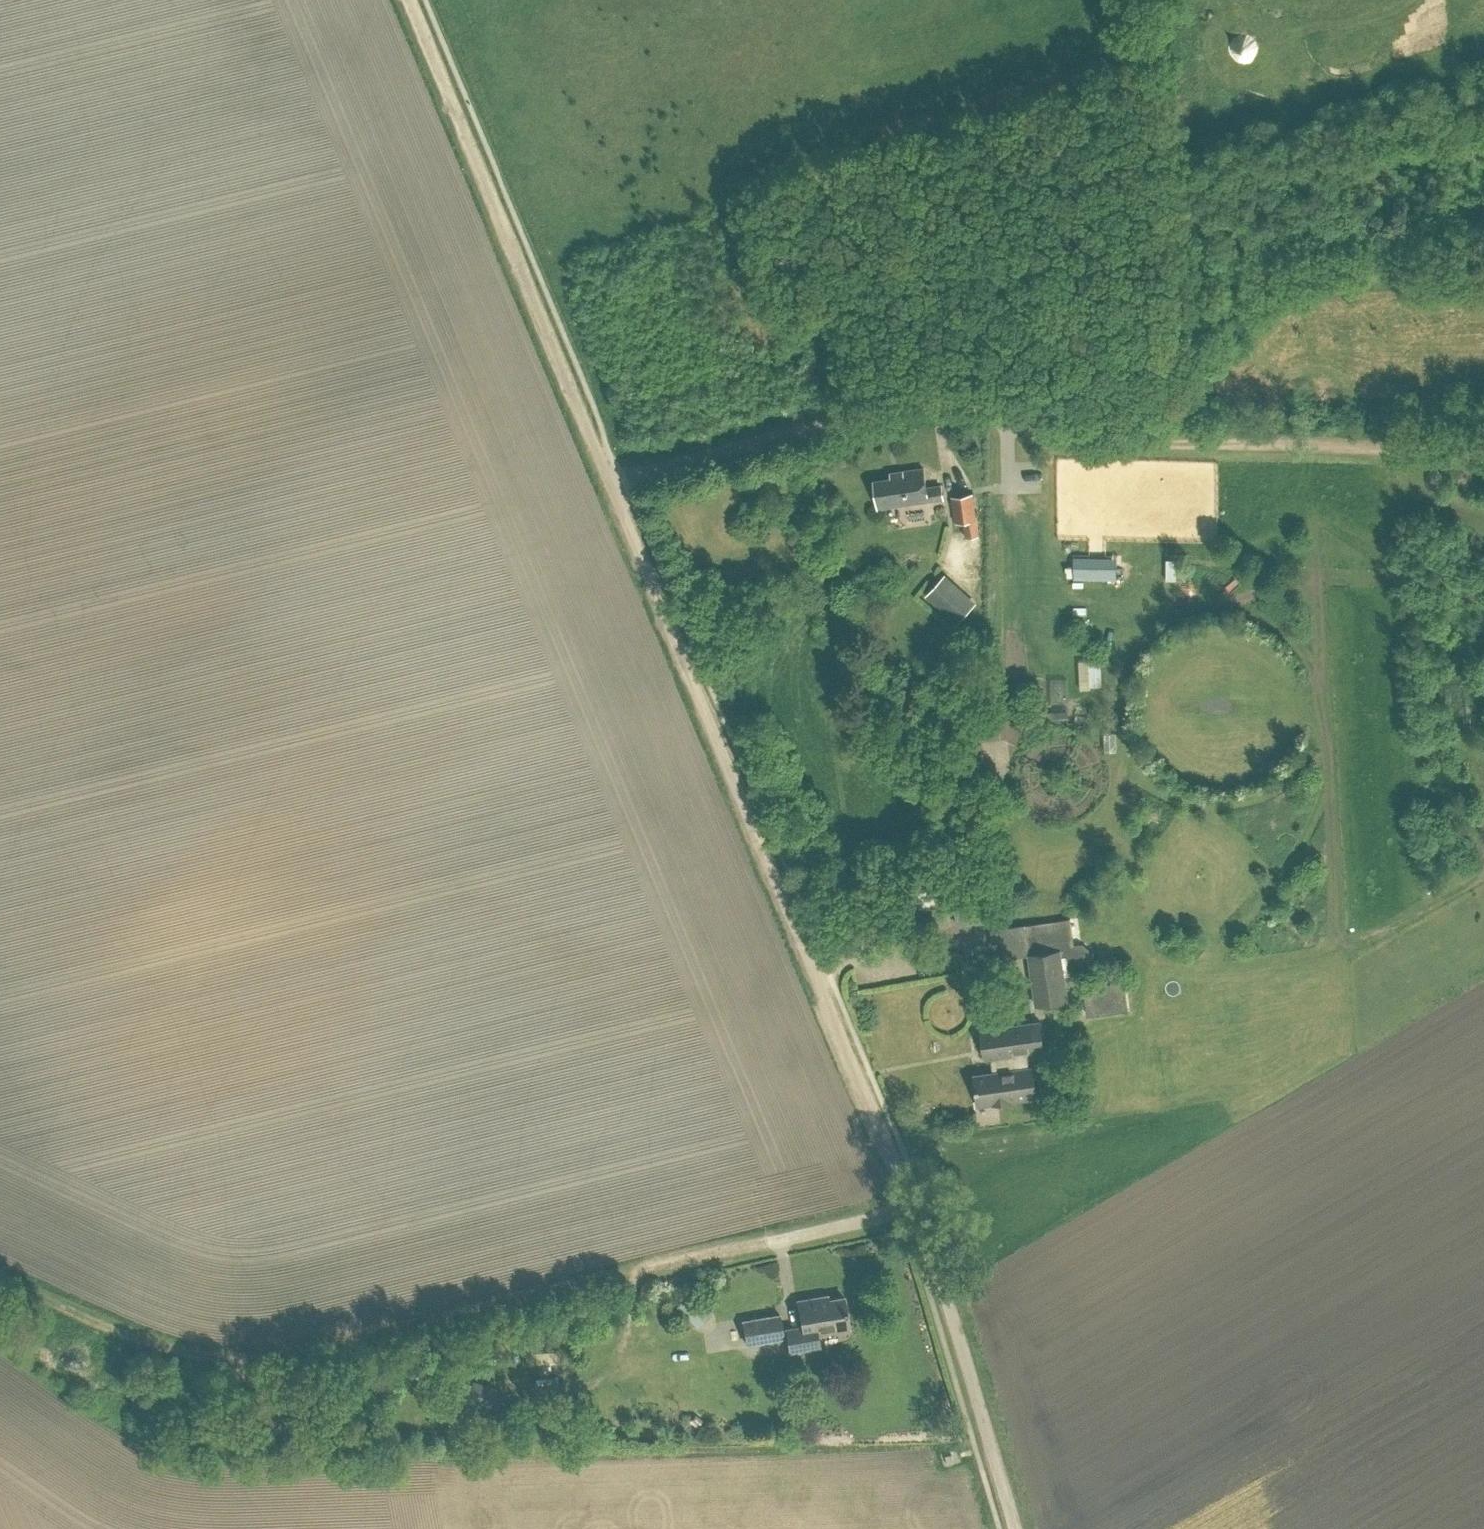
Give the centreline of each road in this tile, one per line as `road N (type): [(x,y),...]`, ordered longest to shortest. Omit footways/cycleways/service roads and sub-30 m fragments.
road 1 (track): [(913,1210),(409,0)]
road 2 (track): [(0,1277),(140,1342),(237,1362),(913,1210)]
road 3 (track): [(1483,453),(1109,436),(986,405),(807,430),(611,485)]
road 4 (unclassified): [(1015,1528),(913,1210)]

